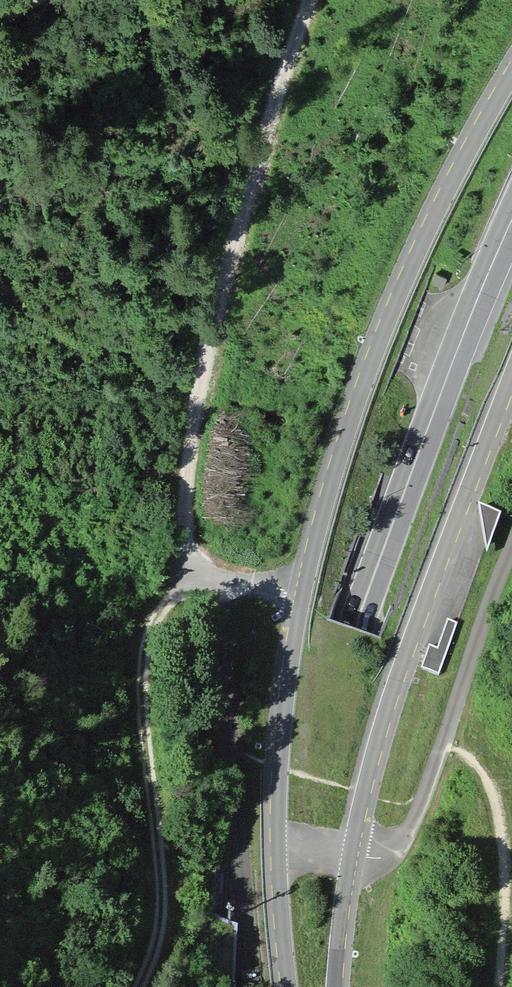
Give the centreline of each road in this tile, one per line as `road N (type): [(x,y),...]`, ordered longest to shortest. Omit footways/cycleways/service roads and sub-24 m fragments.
road 1 (track): [(313,0),(260,158),(192,429),(188,506),(204,576),(158,613),(141,652),(140,734),(163,909),(138,986)]
road 2 (primary): [(511,73),(400,288),(348,426),(304,586)]
road 3 (primary): [(352,854),(400,675),(511,380)]
road 4 (trunk): [(355,626),(511,222)]
road 5 (unclassified): [(232,579),(221,625),(249,967)]
road 6 (trunk): [(355,626),(277,851),(213,986)]
road 7 (primary): [(304,586),(288,671),(276,848)]
road 8 (primary): [(276,848),(286,986)]
road 9 (primary): [(337,986),(352,854)]

